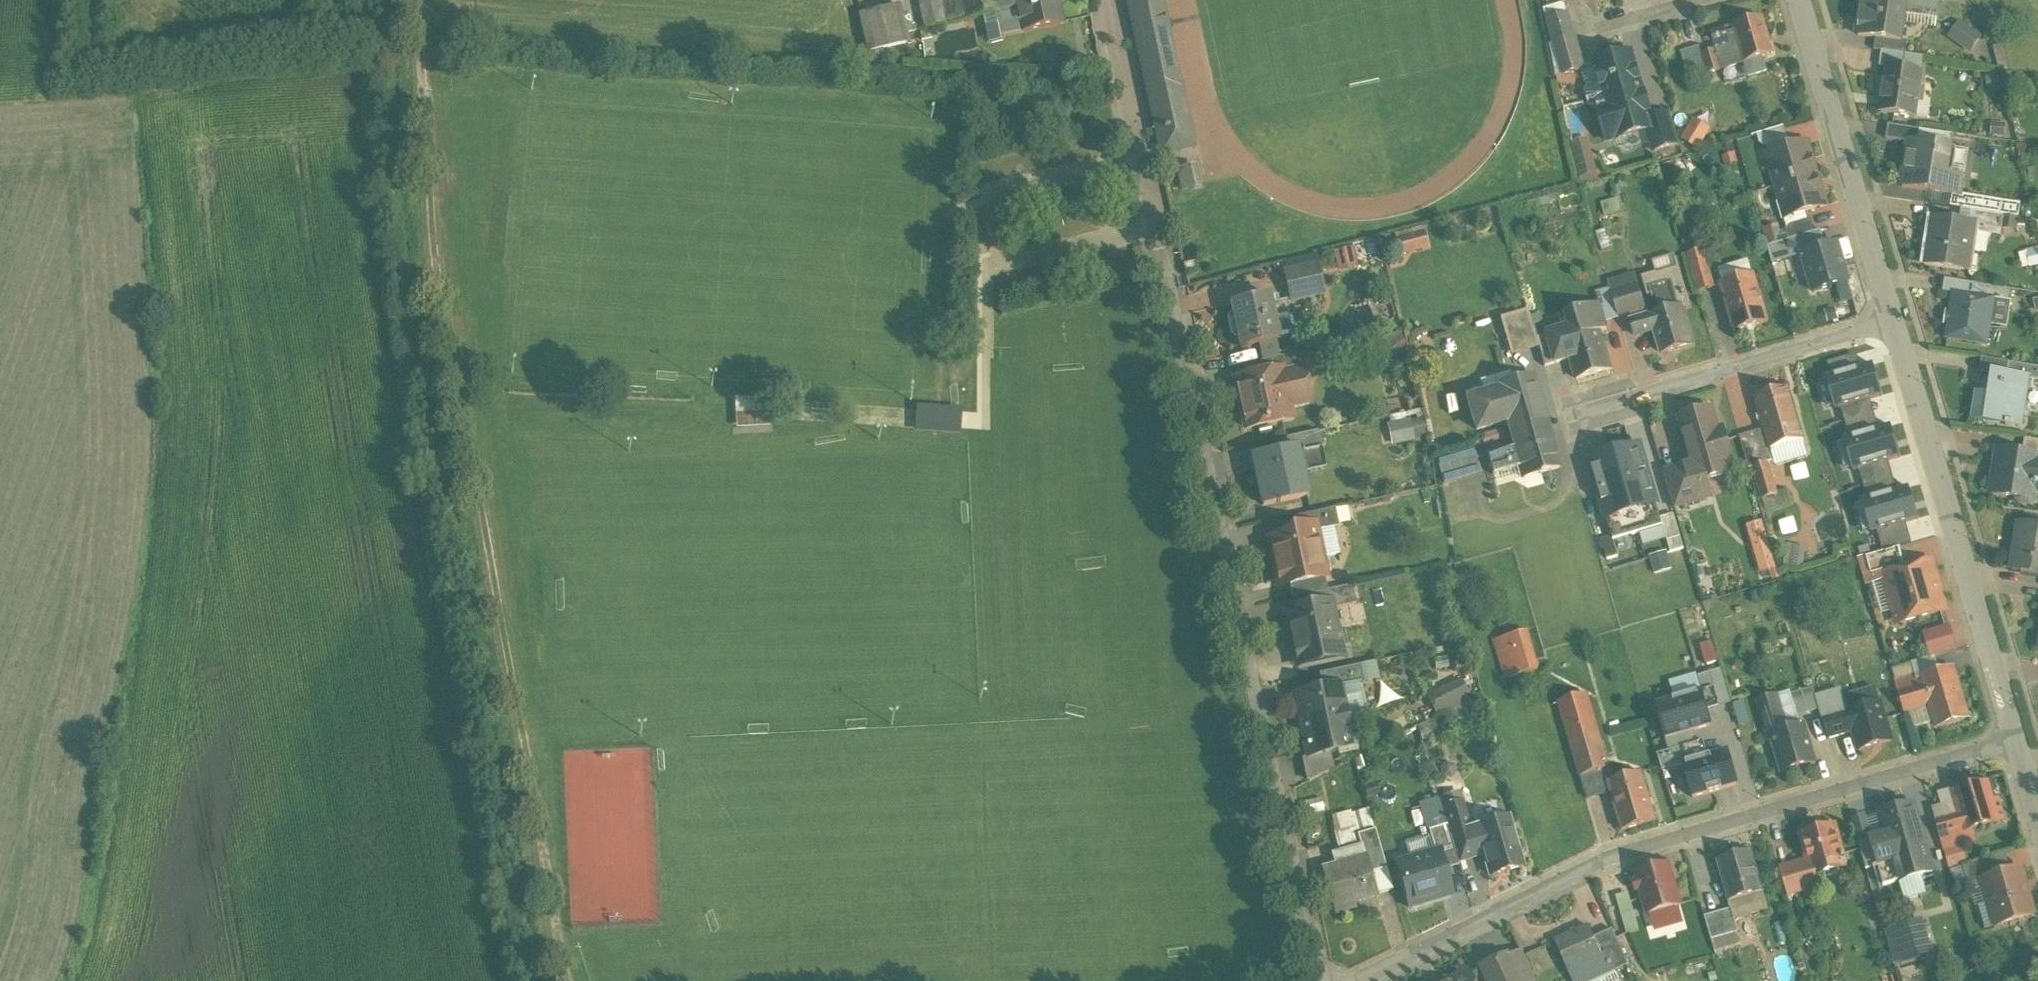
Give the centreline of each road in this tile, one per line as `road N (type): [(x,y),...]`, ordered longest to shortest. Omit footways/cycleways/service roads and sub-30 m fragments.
road 1 (track): [(570,980),(454,374),(427,182),(416,0)]
road 2 (residential): [(1324,980),(1154,227)]
road 3 (residential): [(1365,980),(1571,878),(1714,823),(2022,741)]
road 4 (residential): [(1897,324),(2022,741)]
road 5 (residential): [(1799,0),(1897,324)]
road 6 (residential): [(1581,418),(1897,324)]
road 7 (residential): [(1154,227),(1105,0)]

